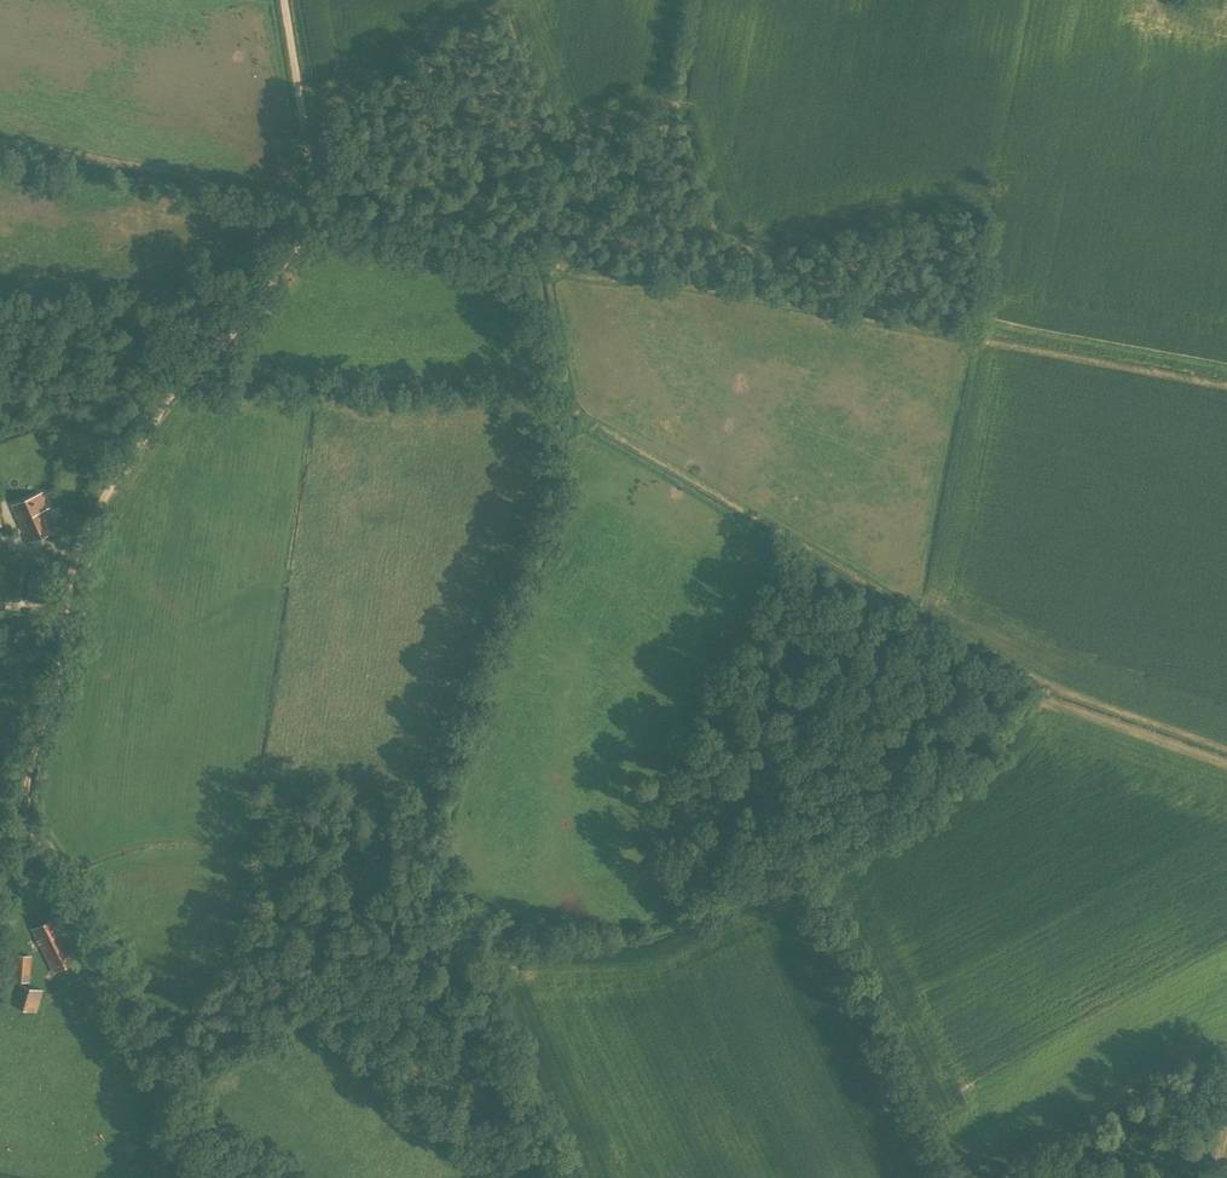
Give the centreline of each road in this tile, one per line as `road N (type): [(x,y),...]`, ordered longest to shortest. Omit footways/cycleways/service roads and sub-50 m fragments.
road 1 (track): [(178,387),(103,496),(74,556),(62,656),(26,800),(61,897),(164,1076),(164,1177)]
road 2 (track): [(284,0),(312,183),(243,323)]
road 3 (track): [(0,321),(25,356),(127,365),(178,387)]

